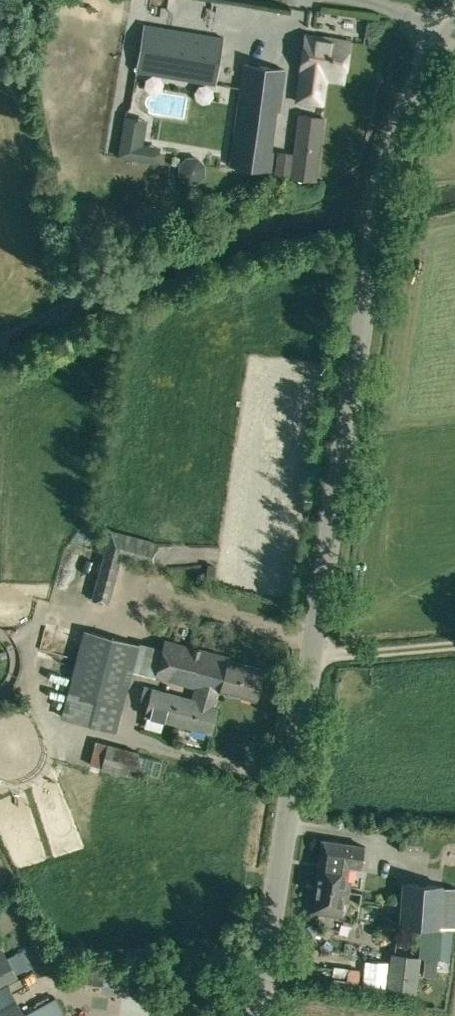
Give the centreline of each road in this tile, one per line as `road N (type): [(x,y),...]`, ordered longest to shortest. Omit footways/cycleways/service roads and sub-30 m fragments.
road 1 (unclassified): [(257,1015),(386,182),(416,89),(454,26)]

